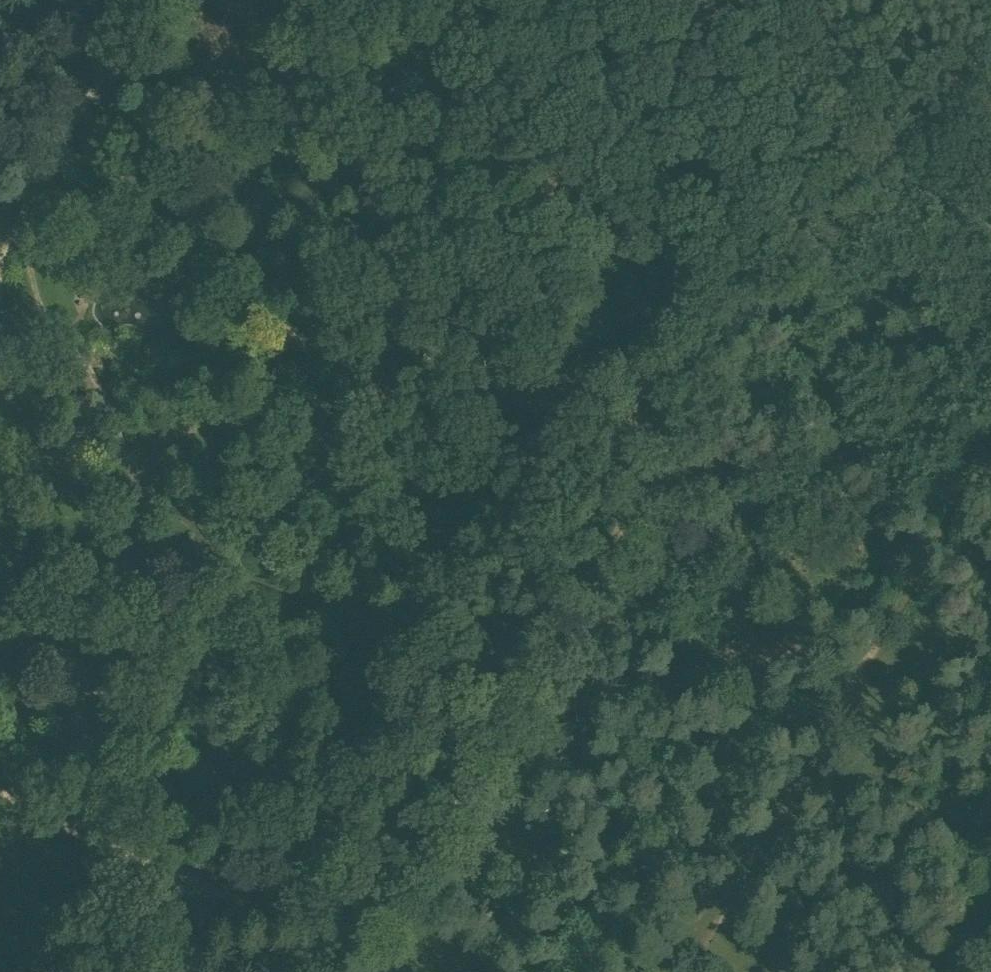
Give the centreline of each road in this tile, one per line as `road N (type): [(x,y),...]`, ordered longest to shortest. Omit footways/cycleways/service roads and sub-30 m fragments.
road 1 (track): [(716,971),(990,487)]
road 2 (track): [(0,806),(429,971)]
road 3 (track): [(990,208),(721,0)]
road 4 (track): [(5,265),(5,248),(117,85),(157,0)]

